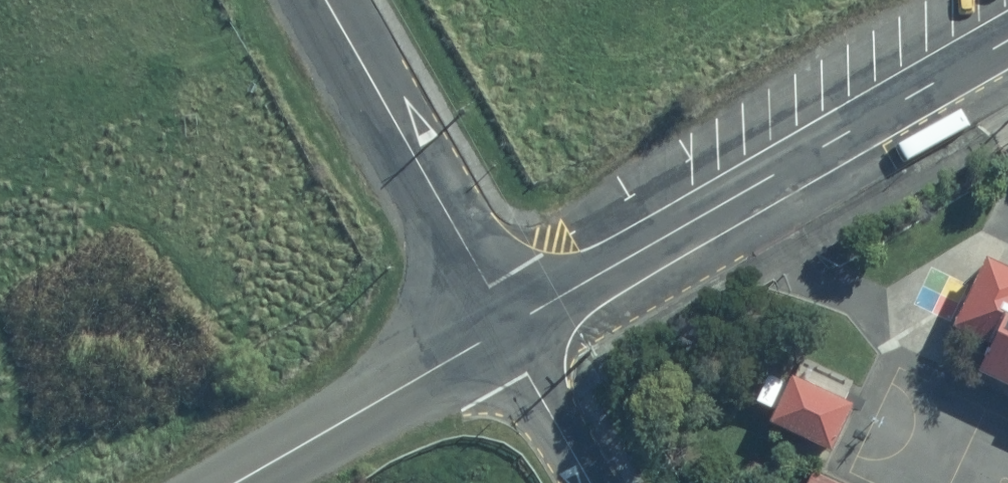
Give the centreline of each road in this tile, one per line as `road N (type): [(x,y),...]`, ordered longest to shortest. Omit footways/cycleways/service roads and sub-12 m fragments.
road 1 (unclassified): [(1007,44),(509,326)]
road 2 (unclassified): [(328,0),(509,326)]
road 3 (unclassified): [(509,326),(238,482)]
road 4 (unclassified): [(509,326),(593,482)]

